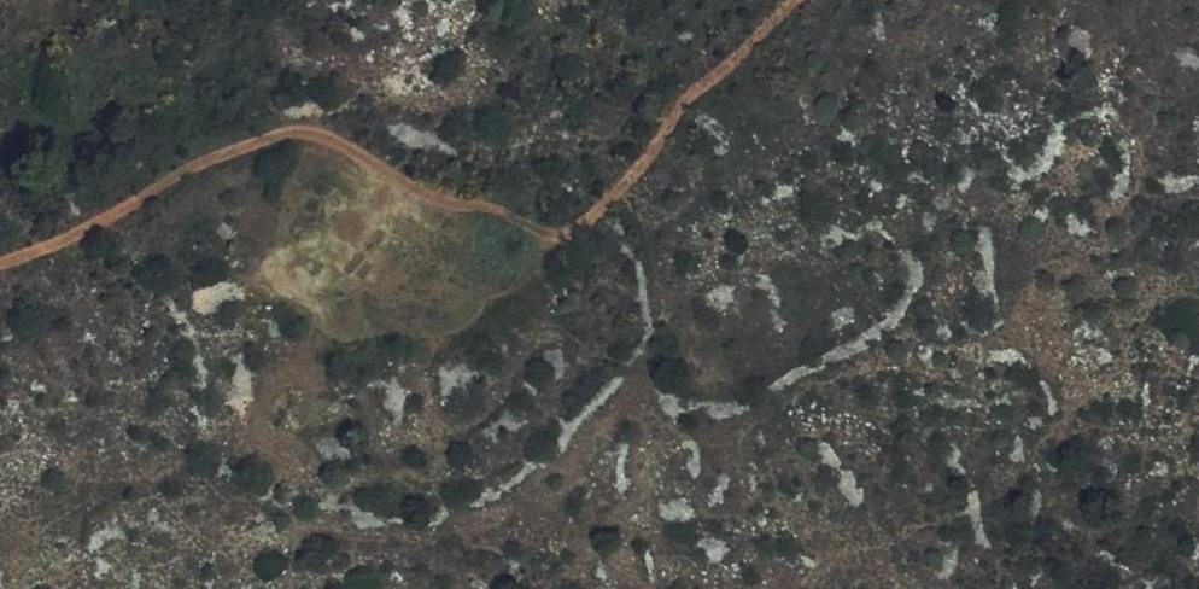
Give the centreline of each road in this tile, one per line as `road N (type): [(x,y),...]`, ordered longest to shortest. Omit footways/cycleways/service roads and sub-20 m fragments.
road 1 (track): [(790,0),(677,104),(618,184),(565,232),(528,238),(319,134),(280,134),(175,175),(94,228),(0,260)]

